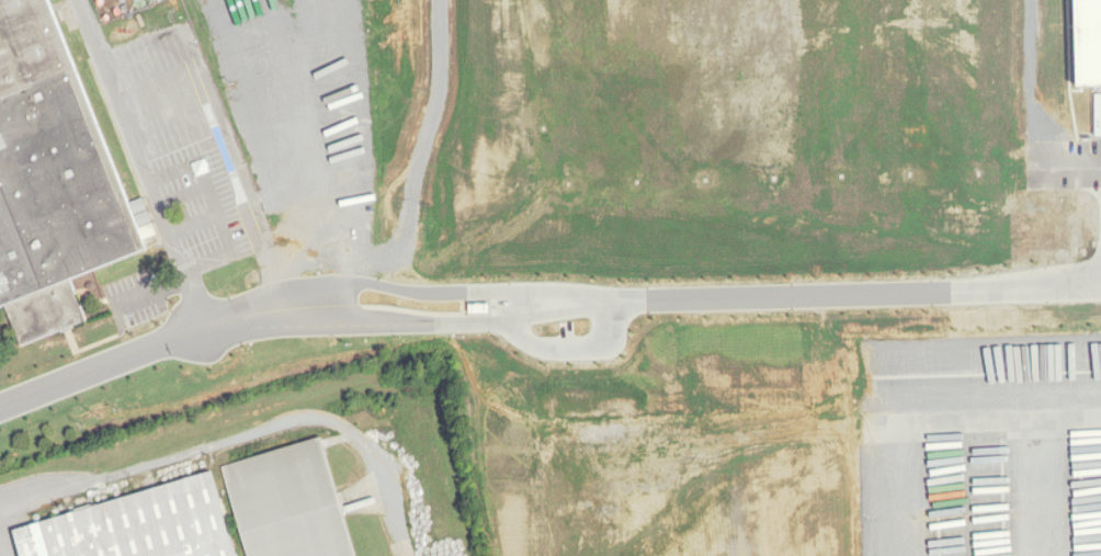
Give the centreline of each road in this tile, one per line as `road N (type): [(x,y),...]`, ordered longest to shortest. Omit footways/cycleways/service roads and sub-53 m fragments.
road 1 (residential): [(569,302),(1100,290)]
road 2 (residential): [(0,407),(196,329),(291,303),(349,299)]
road 3 (residential): [(196,329),(178,261),(70,0)]
road 4 (residential): [(345,270),(400,242),(438,99),(438,0)]
road 5 (residential): [(1100,418),(867,425)]
road 6 (residential): [(349,299),(371,319),(389,321),(534,317),(569,302)]
road 7 (residential): [(569,302),(545,290),(374,285),(349,299)]
road 8 (residential): [(508,318),(538,343),(581,348),(601,337),(604,300)]

